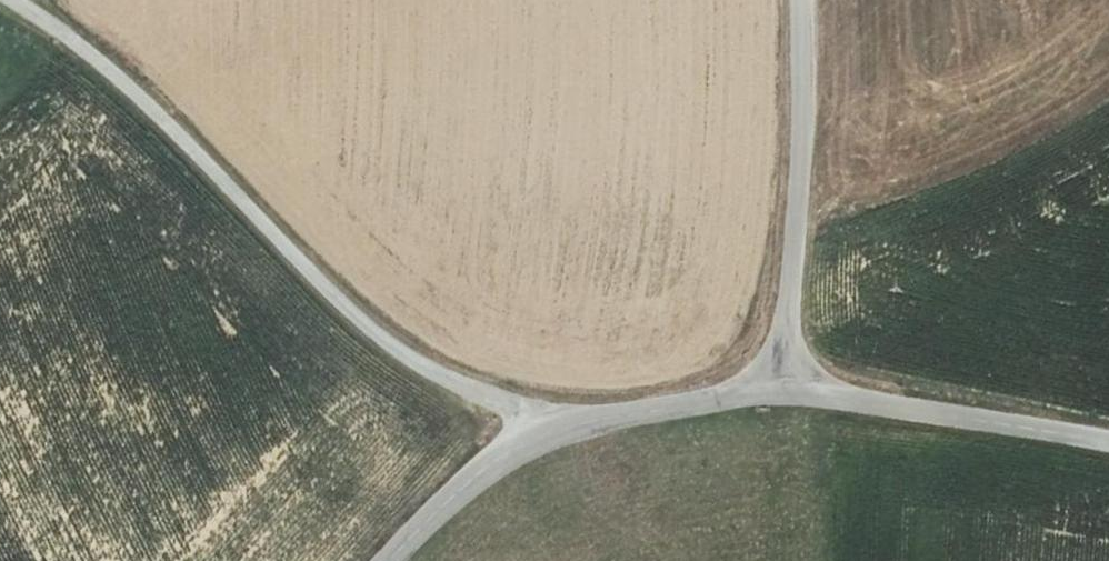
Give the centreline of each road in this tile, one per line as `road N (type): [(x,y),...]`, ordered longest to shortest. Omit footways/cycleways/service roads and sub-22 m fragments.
road 1 (unclassified): [(556,430),(392,346),(96,57),(13,0)]
road 2 (unclassified): [(785,389),(806,0)]
road 3 (unclassified): [(785,389),(1108,441)]
road 4 (unclassified): [(556,430),(785,389)]
road 5 (unclassified): [(389,560),(477,474),(556,430)]

